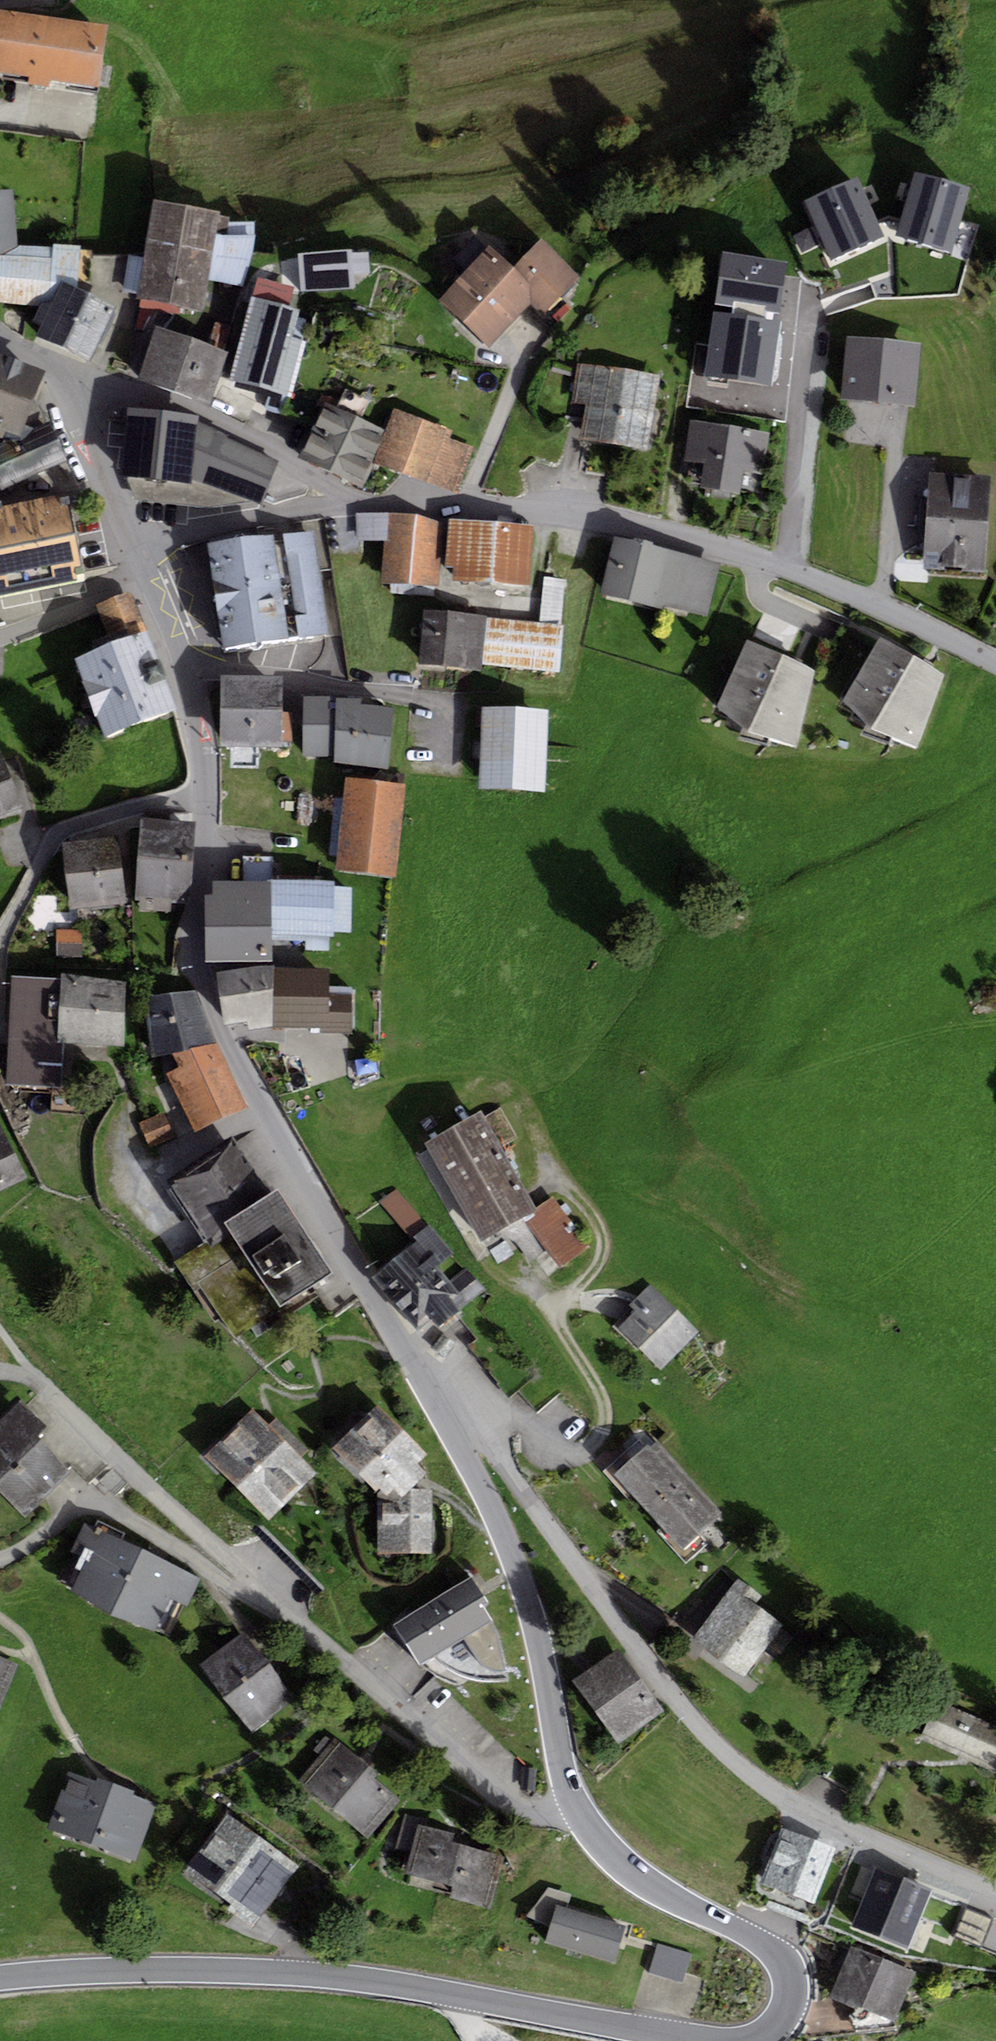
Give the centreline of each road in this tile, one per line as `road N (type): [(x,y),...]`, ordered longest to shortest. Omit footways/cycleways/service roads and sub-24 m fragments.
road 1 (unclassified): [(443,1420),(217,1018),(195,951),(202,745),(144,575)]
road 2 (residential): [(443,1420),(480,1425),(640,1660),(735,1759),(856,1832),(995,1891)]
road 3 (tertiary): [(0,1973),(166,1964),(369,1977),(707,2040)]
road 4 (residential): [(577,1811),(516,1805),(273,1607),(95,1509),(78,1510),(0,1560)]
road 5 (unclassified): [(341,498),(564,514),(720,546),(820,581),(995,663)]
road 6 (tertiary): [(758,2040),(788,2012),(792,1985),(782,1961),(641,1879),(577,1811)]
road 7 (unclassified): [(70,374),(203,413),(341,498)]
road 8 (unclassified): [(549,1698),(516,1565),(443,1420)]
road 9 (unclassified): [(134,550),(341,498)]
road 10 (unclassified): [(134,550),(70,374)]
road 11 (residential): [(0,637),(144,575)]

